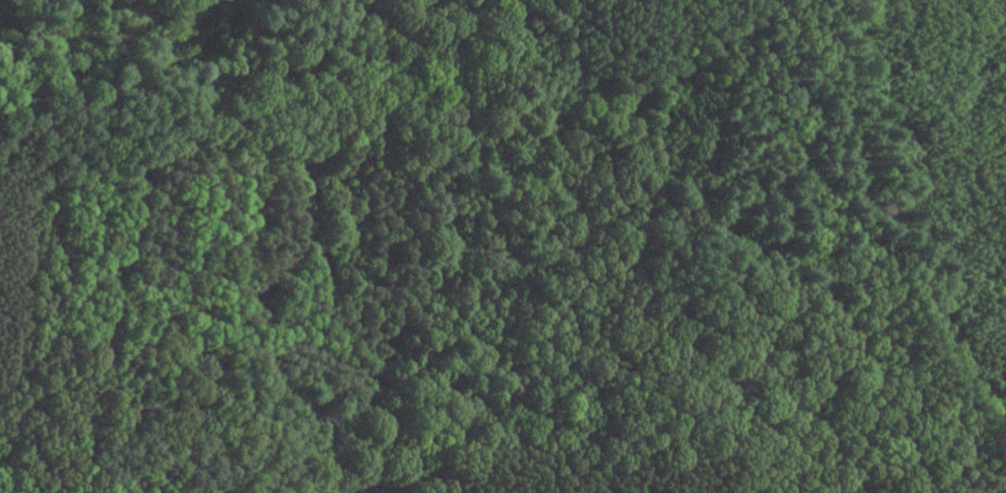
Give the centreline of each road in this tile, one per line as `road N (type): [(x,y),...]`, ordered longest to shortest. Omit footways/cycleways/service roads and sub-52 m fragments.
road 1 (track): [(1005,435),(0,416)]
road 2 (track): [(797,0),(714,34),(662,29),(614,68),(504,108),(425,119),(322,118)]

